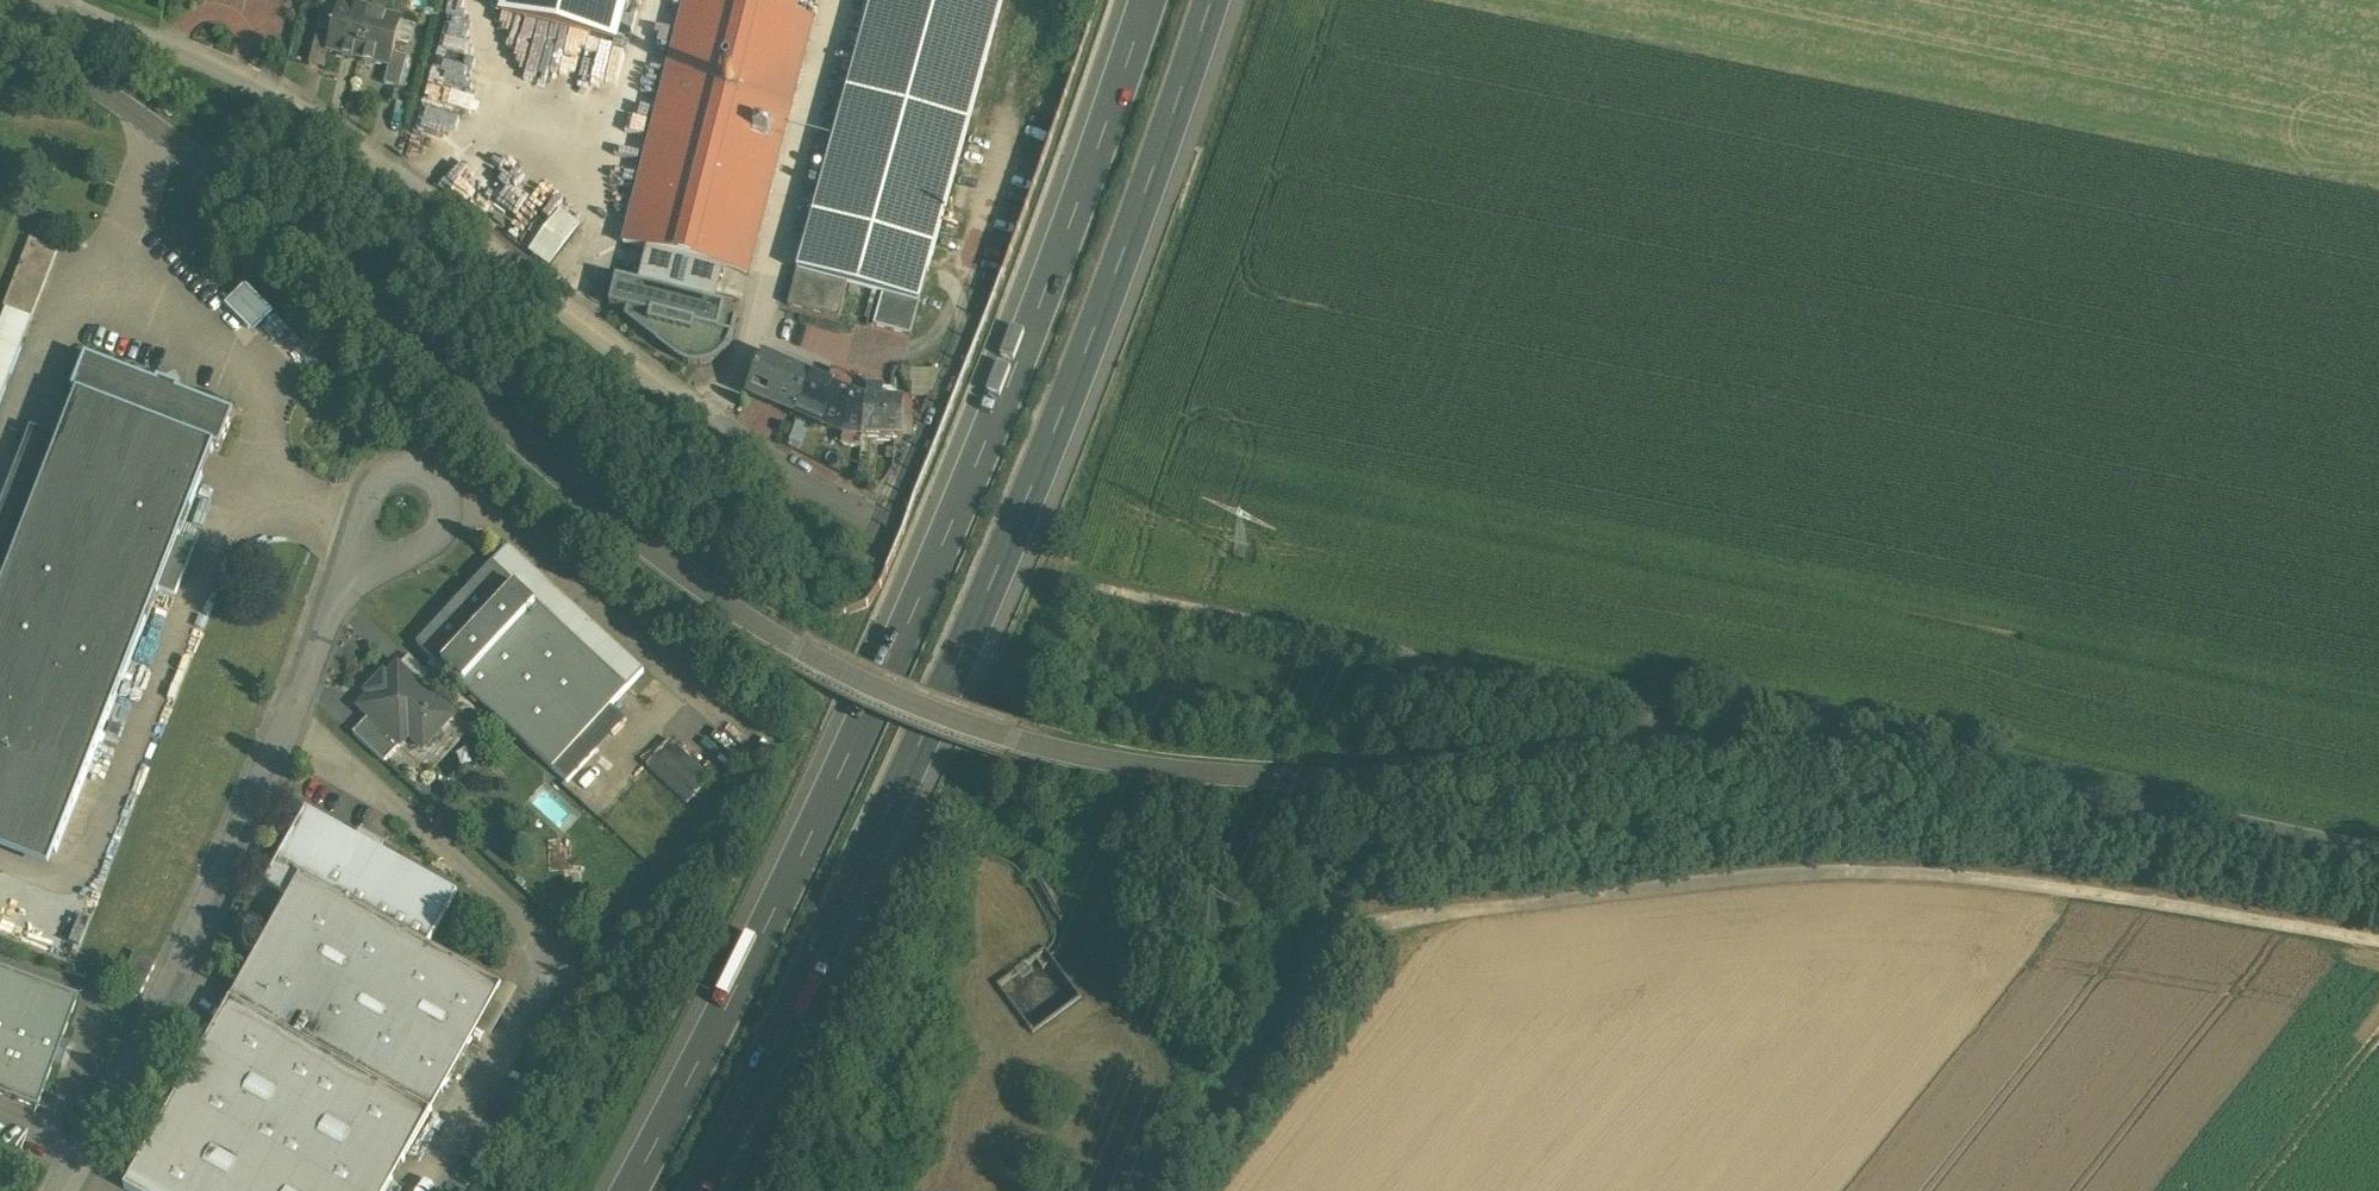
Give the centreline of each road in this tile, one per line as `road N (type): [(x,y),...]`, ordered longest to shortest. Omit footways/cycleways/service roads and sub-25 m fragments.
road 1 (tertiary): [(0,28),(82,73),(218,175),(617,530),(707,599),(801,661),(1003,757),(1132,786),(1259,799),(1905,778),(2176,817),(2378,858)]
road 2 (motorway): [(1175,0),(1099,223),(996,474),(849,813),(660,1190)]
road 3 (motorway): [(721,1190),(903,835),(1045,517),(1156,231),(1232,0)]
road 4 (track): [(1244,1119),(1325,968),(1379,932),(1892,885),(2091,903),(2378,951)]
road 5 (residential): [(52,0),(296,103),(745,449),(884,532)]
road 6 (residential): [(383,547),(337,587),(179,964),(53,1190)]
road 7 (track): [(1119,598),(1677,736),(1696,750),(1702,787)]
road 8 (residential): [(383,547),(364,522),(364,498),(381,476),(413,470),(436,484),(446,513),(433,541),(403,553)]

